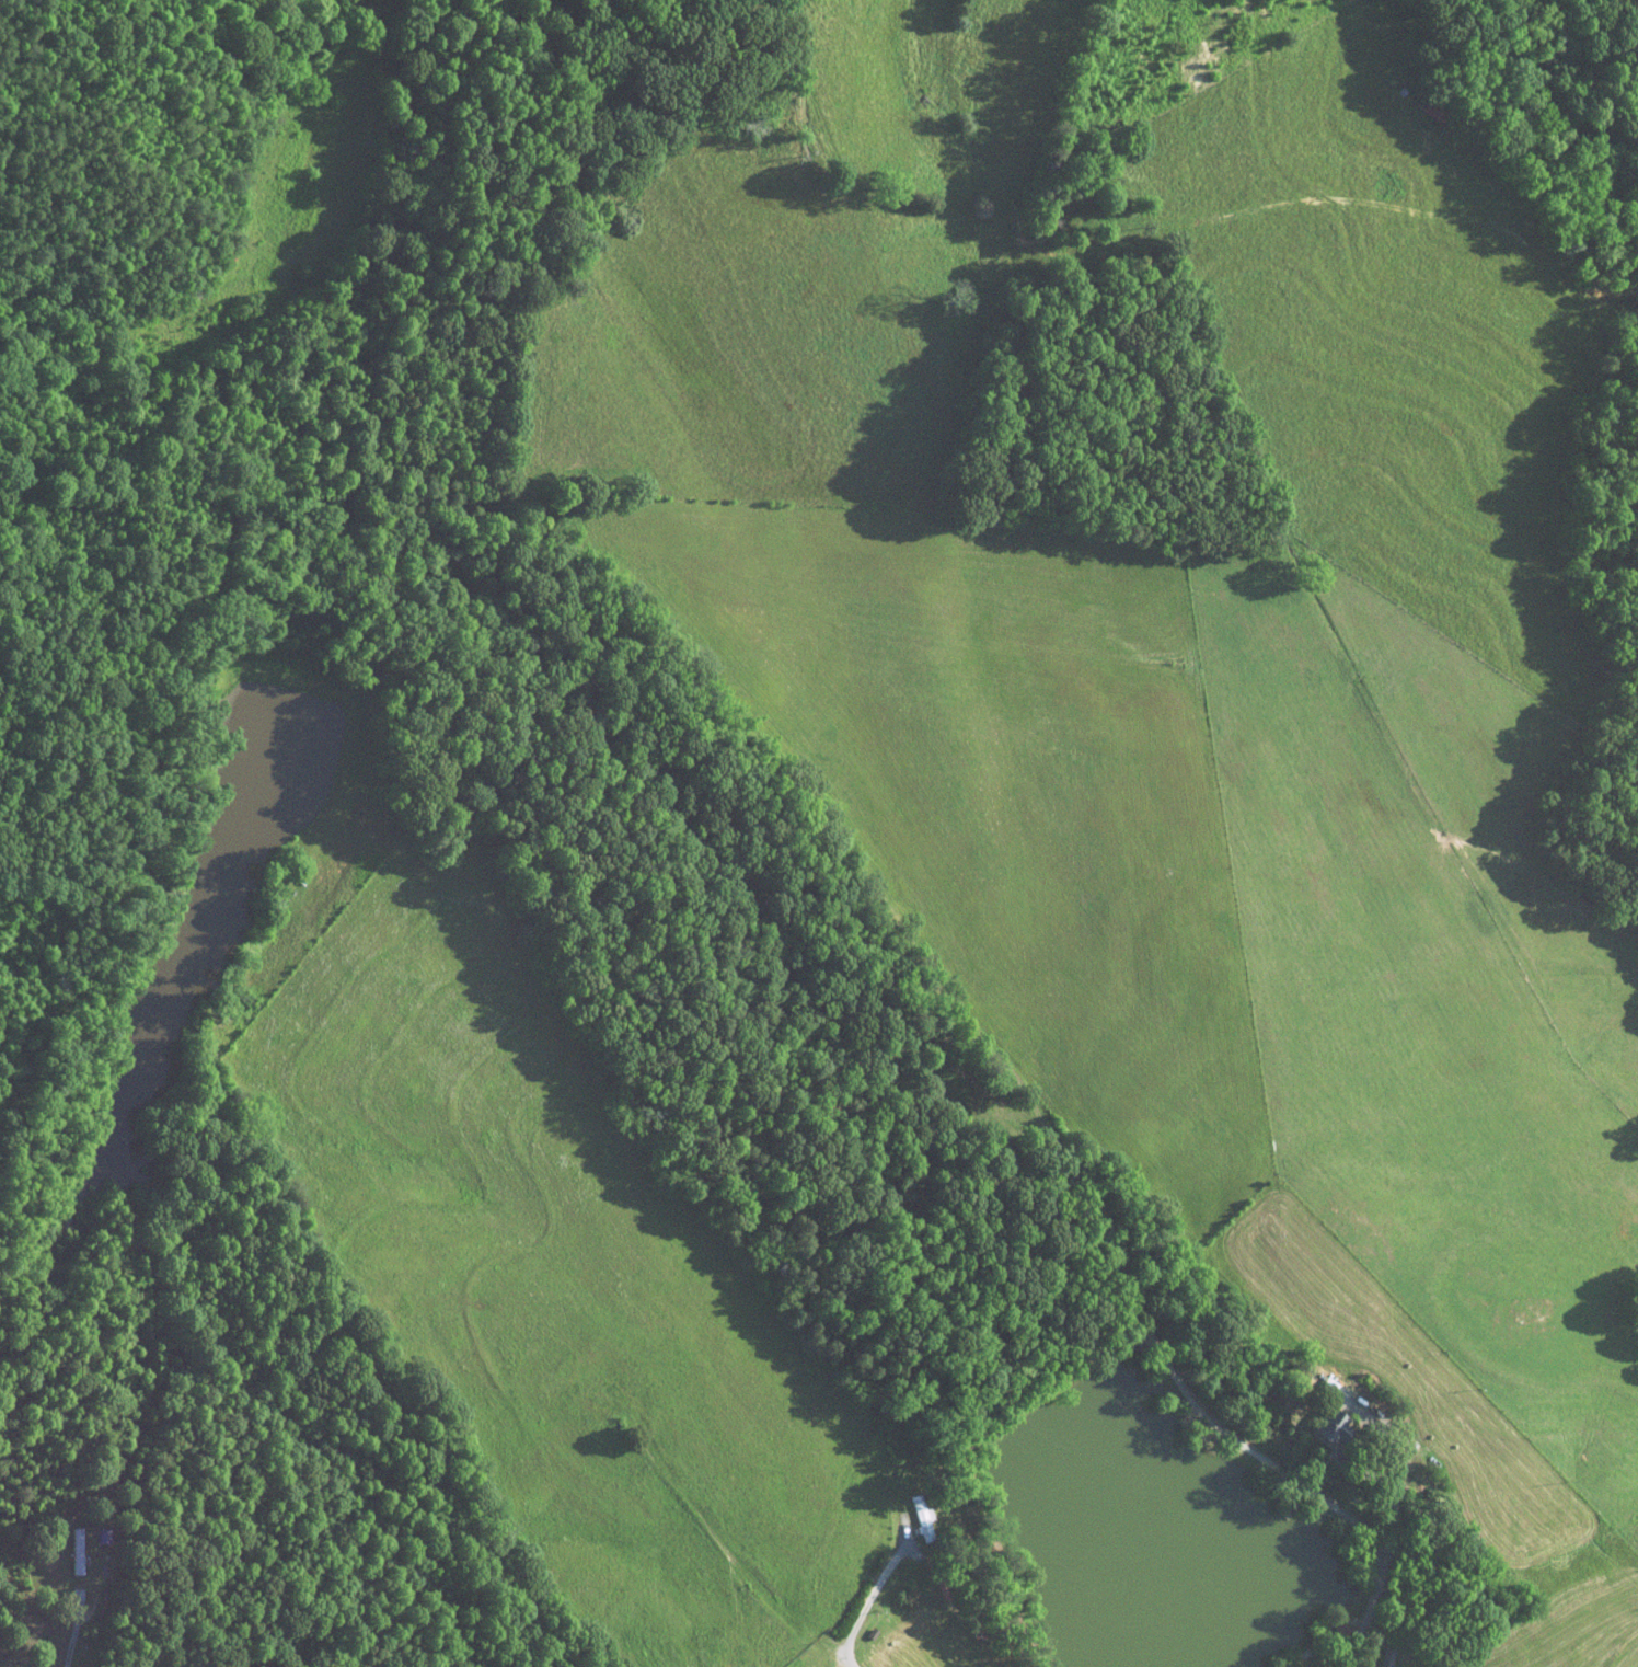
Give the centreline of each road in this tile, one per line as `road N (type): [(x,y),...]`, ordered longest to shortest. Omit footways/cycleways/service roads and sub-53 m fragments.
road 1 (residential): [(853,1666),(846,1635),(902,1548)]

